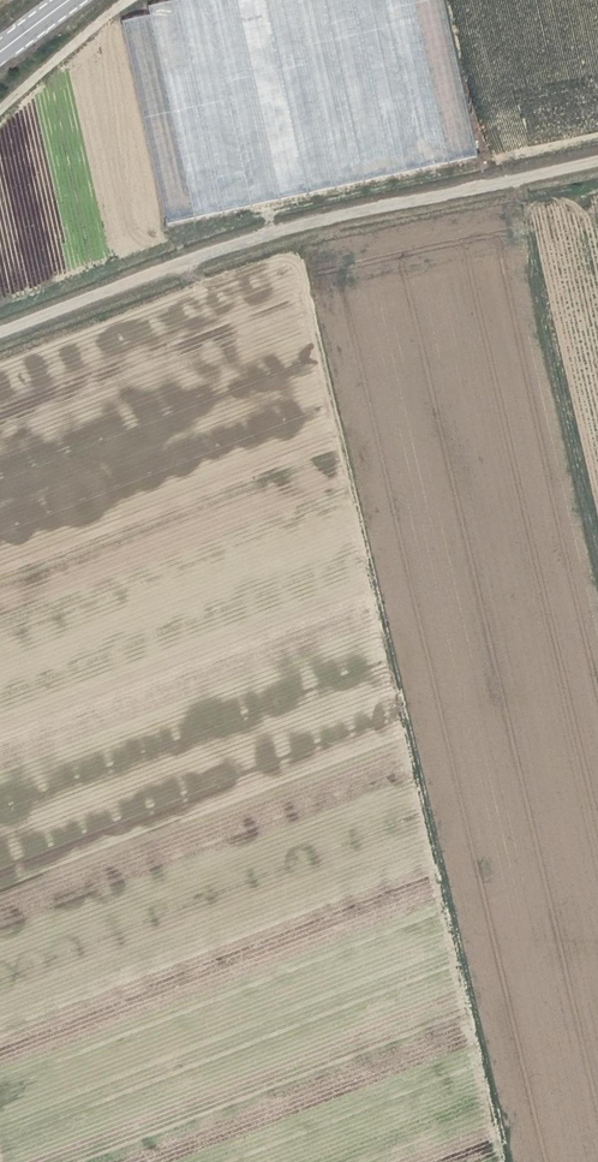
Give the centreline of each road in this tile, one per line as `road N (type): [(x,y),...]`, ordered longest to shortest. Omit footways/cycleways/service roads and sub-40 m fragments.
road 1 (track): [(0,340),(223,254),(597,166)]

